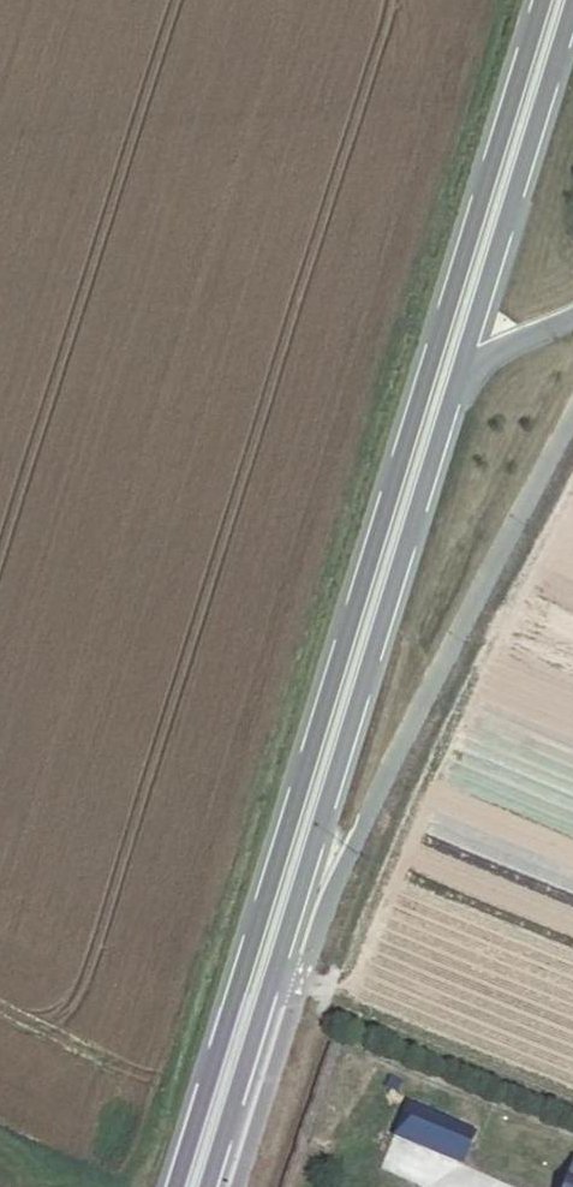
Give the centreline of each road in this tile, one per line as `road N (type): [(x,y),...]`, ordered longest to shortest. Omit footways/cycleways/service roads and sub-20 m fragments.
road 1 (primary): [(540,0),(179,1186)]
road 2 (primary): [(206,1186),(460,369)]
road 3 (primary): [(460,369),(571,0)]
road 4 (tertiary): [(460,369),(530,339),(572,310)]

